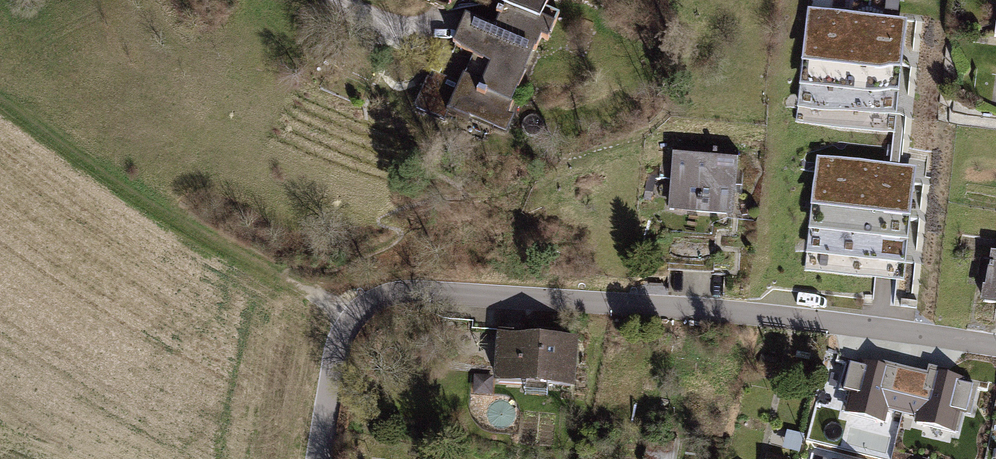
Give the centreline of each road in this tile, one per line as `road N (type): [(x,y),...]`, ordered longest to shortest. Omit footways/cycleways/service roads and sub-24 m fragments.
road 1 (residential): [(995,346),(830,321),(409,290),(364,304),(340,334),(317,458)]

